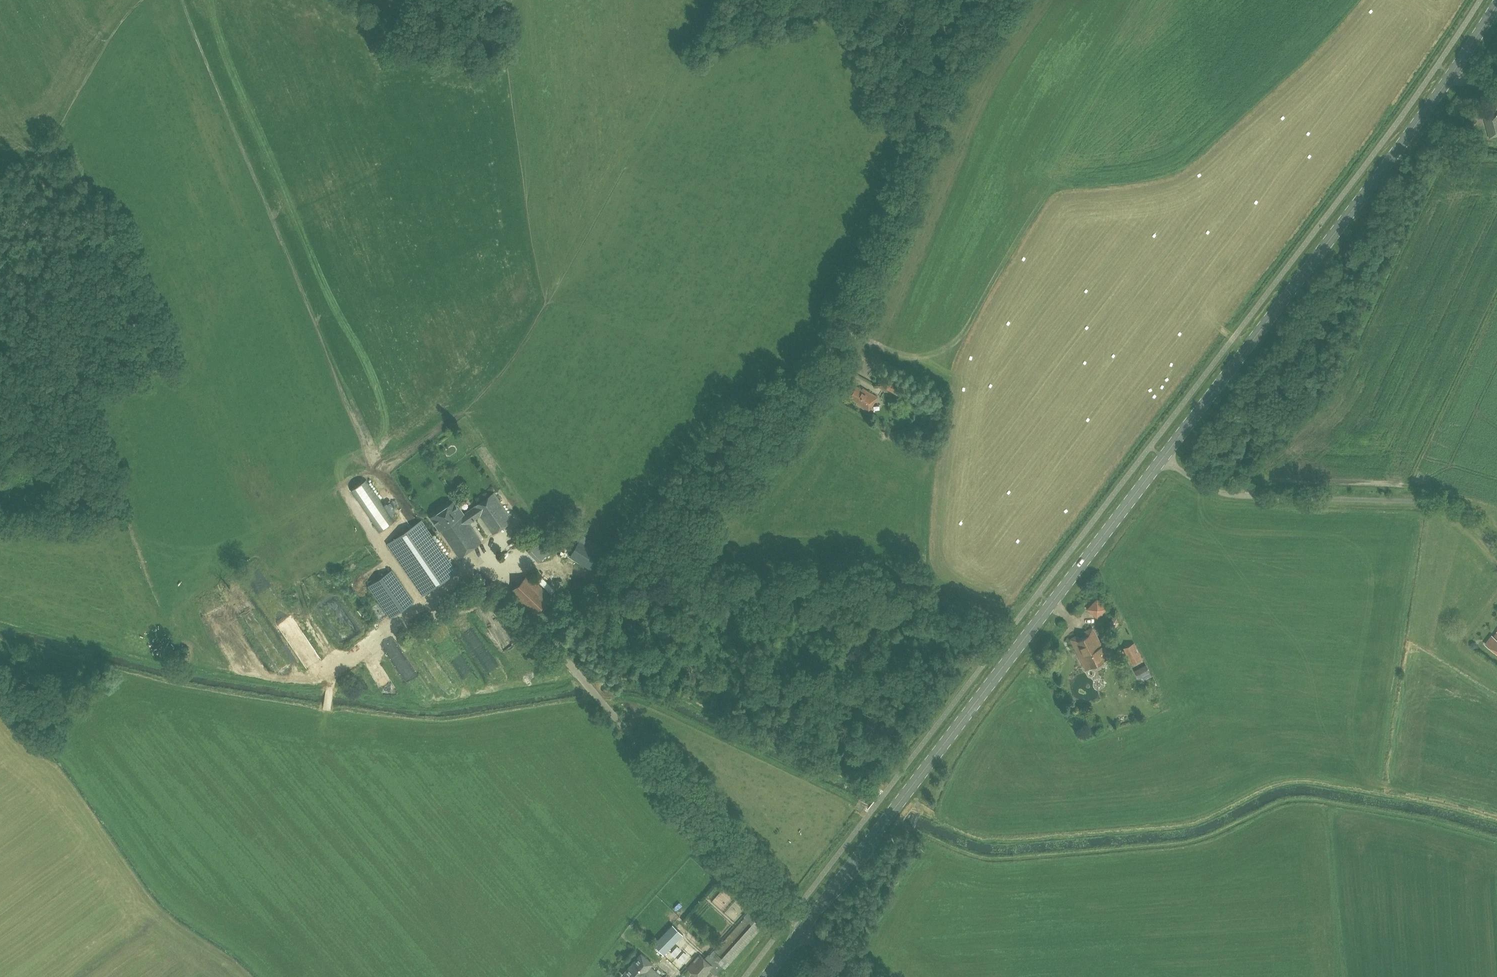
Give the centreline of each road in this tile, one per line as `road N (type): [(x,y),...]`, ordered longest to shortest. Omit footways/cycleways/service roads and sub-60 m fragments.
road 1 (secondary): [(802,931),(1351,216),(1496,7)]
road 2 (track): [(507,689),(454,697),(421,642),(390,635),(309,673),(223,666),(185,598)]
road 3 (track): [(577,679),(639,631),(668,579),(786,567),(919,599)]
road 4 (unclassified): [(802,931),(577,679)]
road 5 (track): [(668,579),(815,378),(829,384)]
road 6 (track): [(421,603),(341,488)]

